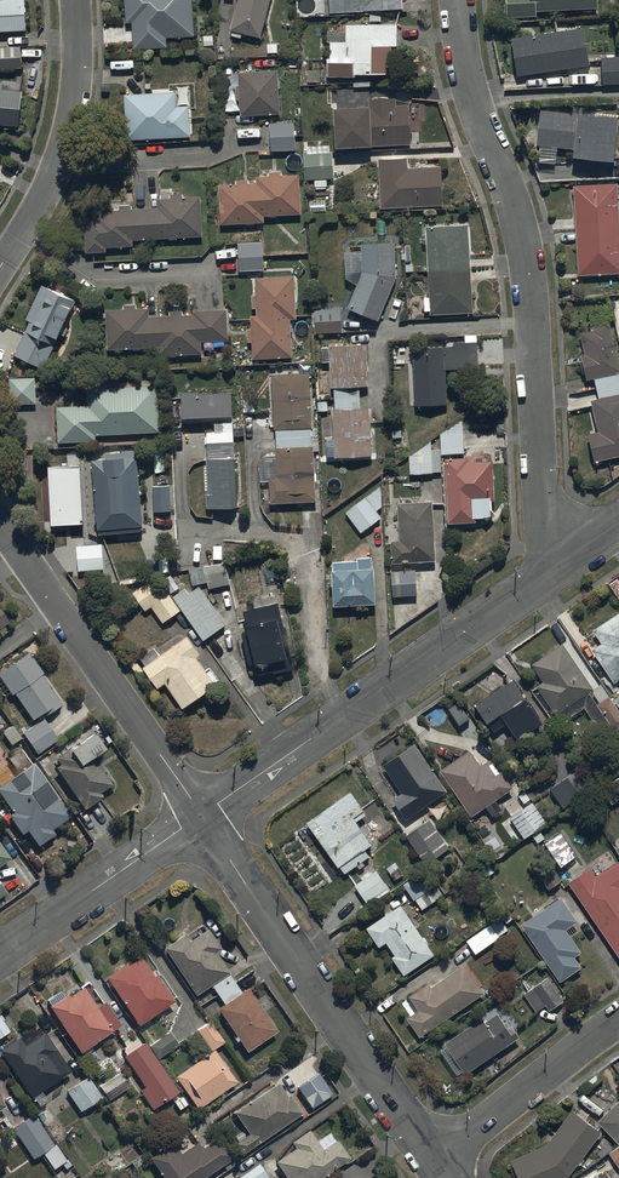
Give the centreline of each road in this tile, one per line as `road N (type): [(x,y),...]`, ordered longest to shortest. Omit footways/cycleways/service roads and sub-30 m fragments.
road 1 (residential): [(554,568),(524,249),(470,92),(457,0)]
road 2 (residential): [(202,815),(554,568)]
road 3 (residential): [(202,815),(432,1162)]
road 4 (residential): [(0,524),(202,815)]
road 5 (residential): [(75,0),(67,137),(44,197),(0,267)]
road 6 (residential): [(0,956),(202,815)]
road 7 (residential): [(432,1162),(618,1018)]

